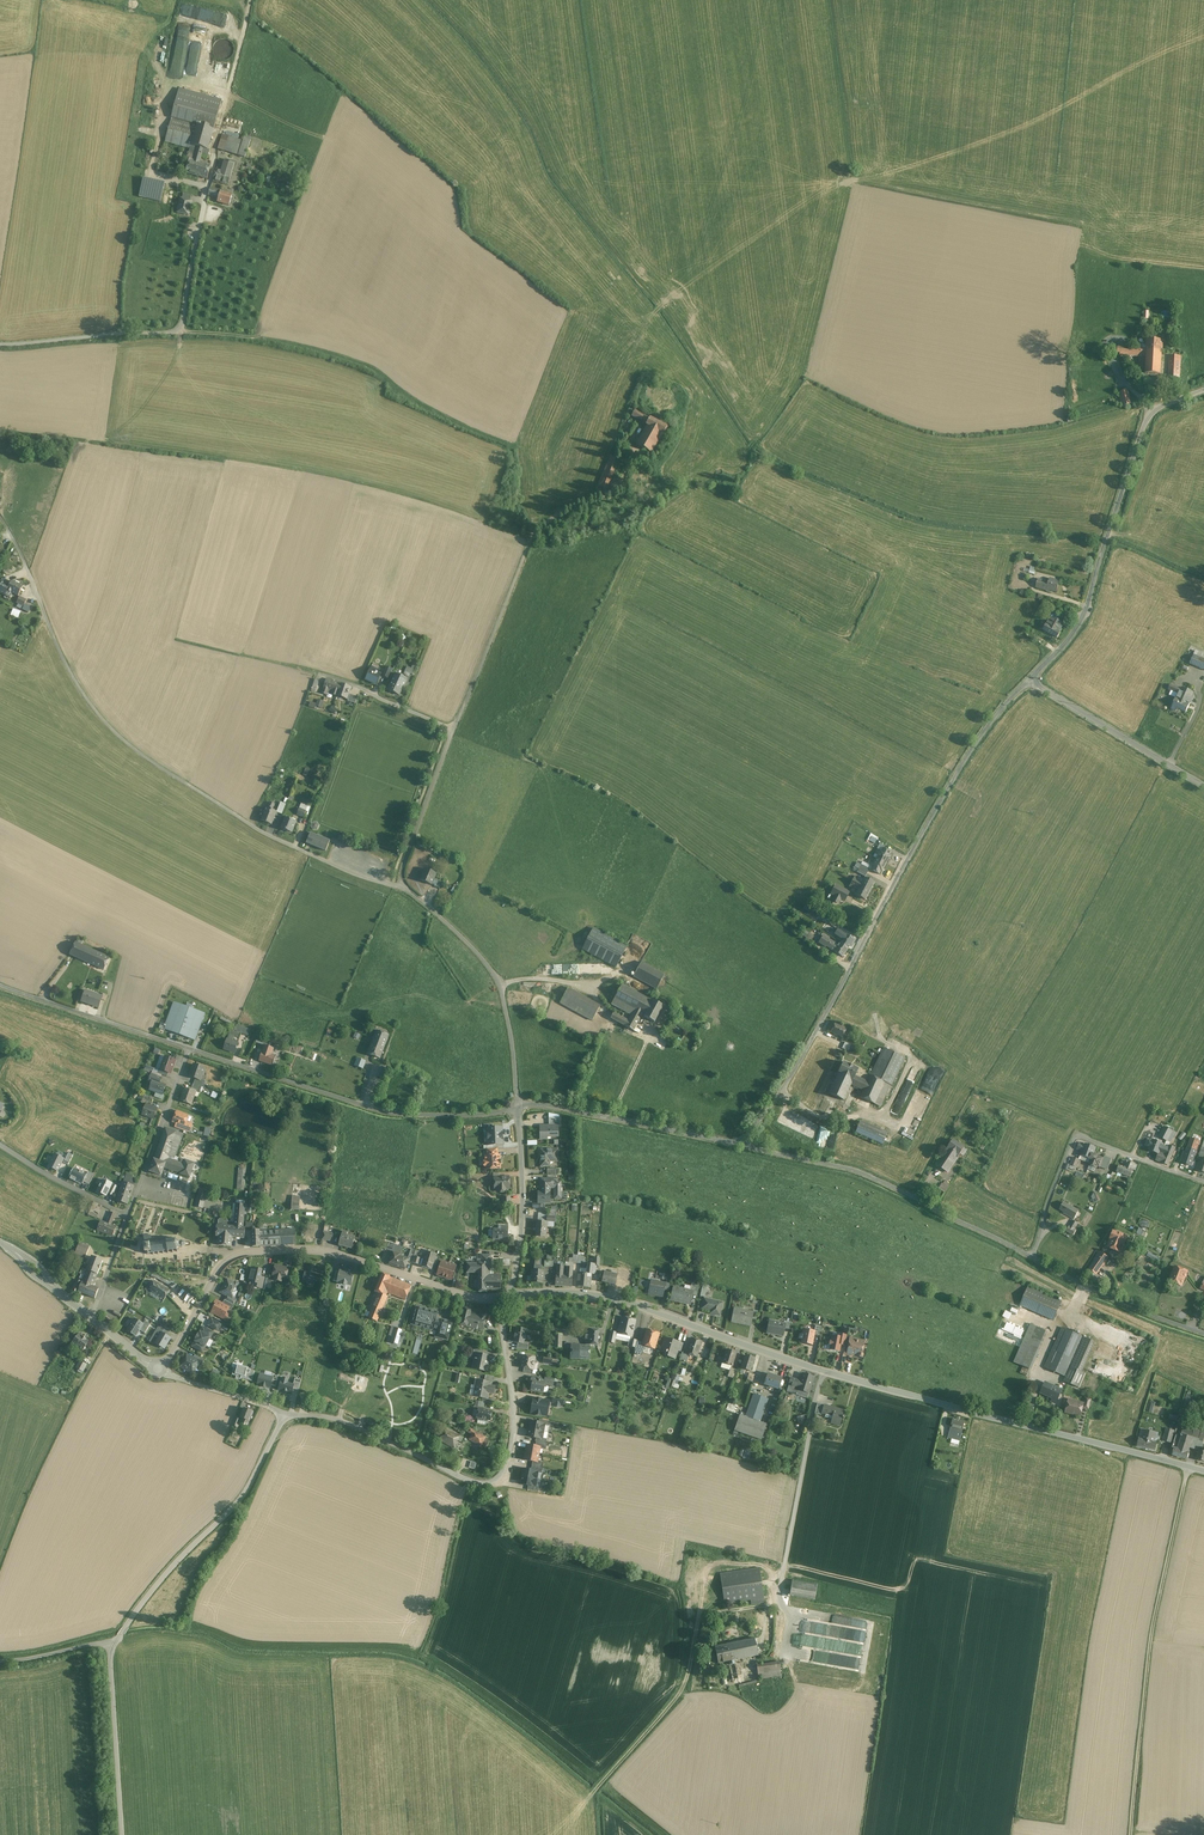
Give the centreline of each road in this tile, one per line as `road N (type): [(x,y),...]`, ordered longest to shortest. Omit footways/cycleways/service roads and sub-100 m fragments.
road 1 (track): [(611,493),(536,533),(453,730),(403,886),(387,886),(263,832),(106,727),(64,660),(0,517)]
road 2 (tertiary): [(509,1296),(612,1298),(822,1372),(1203,1471)]
road 3 (unclassified): [(741,1144),(783,1089),(979,738),(1032,678)]
road 4 (unclassified): [(284,1414),(353,1425),(476,1483),(499,1478),(514,1419),(500,1297)]
road 5 (tertiary): [(158,1369),(173,1356),(220,1269),(248,1252),(325,1251),(463,1295),(500,1297)]
road 6 (unclassified): [(1032,678),(1079,626),(1148,419),(1203,390)]
road 7 (unclassified): [(518,1106),(469,1116),(379,1110),(190,1048)]
road 8 (unclassified): [(1033,1257),(854,1170),(741,1144)]
road 9 (unclassified): [(0,344),(180,333),(205,204)]
road 10 (unclassified): [(284,1414),(247,1494),(177,1563),(116,1641)]
road 11 (residential): [(1033,1257),(1076,1134),(1203,1182)]
road 12 (residential): [(403,886),(458,933),(500,984),(518,1106)]
road 13 (unclassified): [(741,1144),(518,1106)]
road 14 (unclassified): [(1203,786),(1032,678)]
road 15 (unclassified): [(190,1048),(0,984)]
road 16 (unclassified): [(116,1641),(121,1834)]
road 17 (unclassified): [(518,1106),(523,1219),(509,1296)]
road 18 (unclassified): [(1203,1333),(1033,1257)]
road 19 (residential): [(190,1048),(128,1215)]
road 20 (residential): [(453,730),(317,673)]
road 21 (residential): [(128,1215),(0,1144)]
road 22 (unclassified): [(158,1369),(284,1414)]

